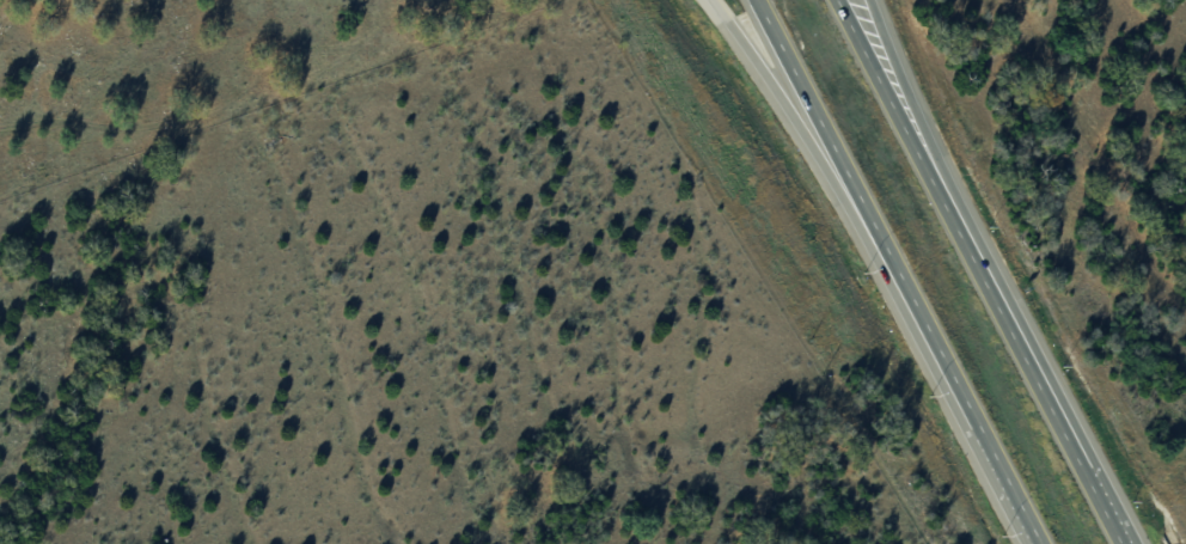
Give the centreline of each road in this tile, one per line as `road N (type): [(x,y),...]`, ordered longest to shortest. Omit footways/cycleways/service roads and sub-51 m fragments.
road 1 (motorway): [(1122,543),(937,190)]
road 2 (motorway): [(867,209),(1042,543)]
road 3 (motorway): [(711,0),(867,209)]
road 4 (motorway): [(757,0),(867,209)]
road 5 (motorway): [(937,190),(838,0)]
road 6 (motorway): [(937,190),(868,0)]

